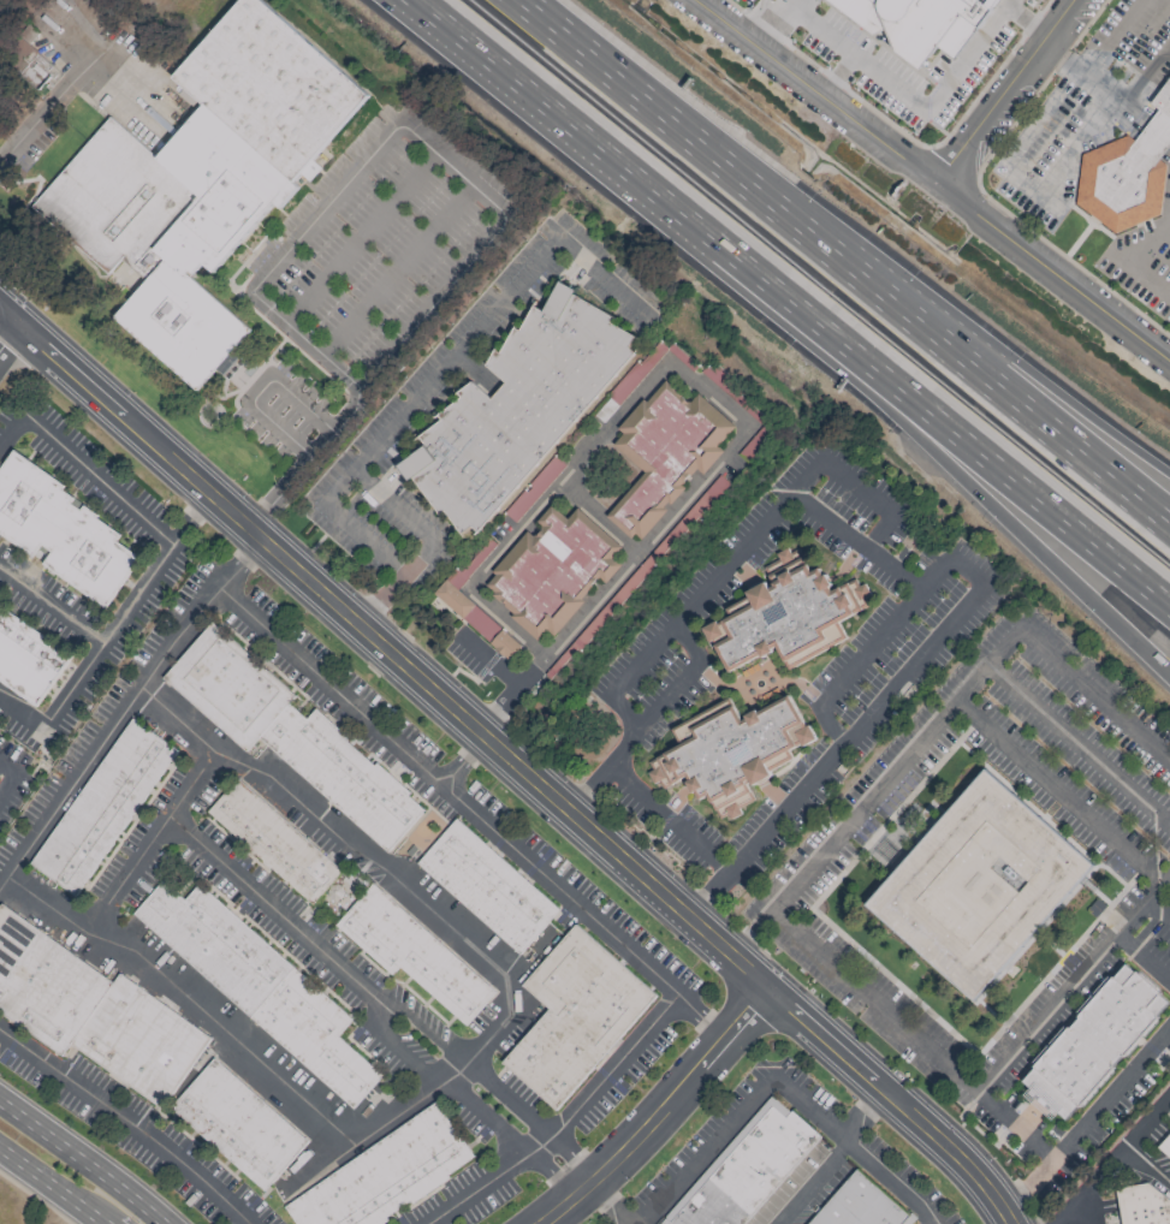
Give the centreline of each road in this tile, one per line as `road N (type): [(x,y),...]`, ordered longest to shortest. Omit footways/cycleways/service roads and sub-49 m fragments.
road 1 (residential): [(0,309),(770,990)]
road 2 (motorway): [(639,176),(1169,676)]
road 3 (motorway): [(639,176),(1169,603)]
road 4 (motorway): [(1169,523),(677,127)]
road 5 (motorway): [(1169,471),(958,315),(677,127)]
road 6 (residential): [(697,0),(1169,359)]
road 7 (tertiary): [(1020,1223),(967,1153),(797,1002),(770,990)]
road 8 (tertiary): [(770,990),(785,1016),(966,1180),(998,1223)]
road 9 (residential): [(770,990),(625,1154),(542,1223)]
road 10 (motorway): [(417,0),(639,176)]
road 11 (residential): [(937,179),(1079,0)]
road 12 (motorway): [(677,127),(518,0)]
road 13 (primary): [(162,1223),(0,1104)]
road 14 (primary): [(0,1149),(104,1223)]

